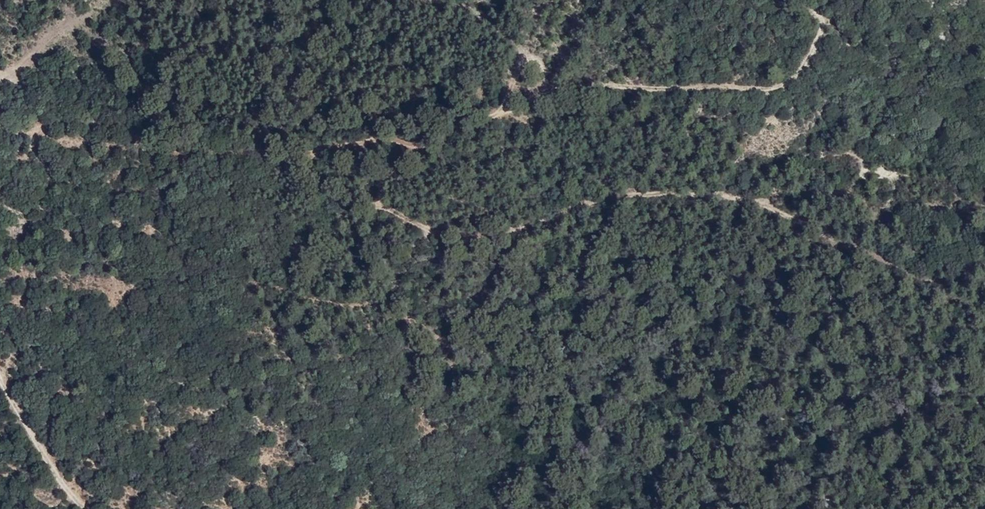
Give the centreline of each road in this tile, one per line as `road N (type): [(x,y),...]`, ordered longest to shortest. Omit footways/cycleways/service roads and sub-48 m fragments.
road 1 (track): [(0,124),(100,120),(228,152),(305,152),(350,195),(456,240),(642,193),(768,202),(984,309)]
road 2 (track): [(376,207),(390,167),(532,98),(584,86),(780,85),(816,41),(821,21),(806,0)]
road 3 (track): [(81,508),(26,429),(0,370)]

